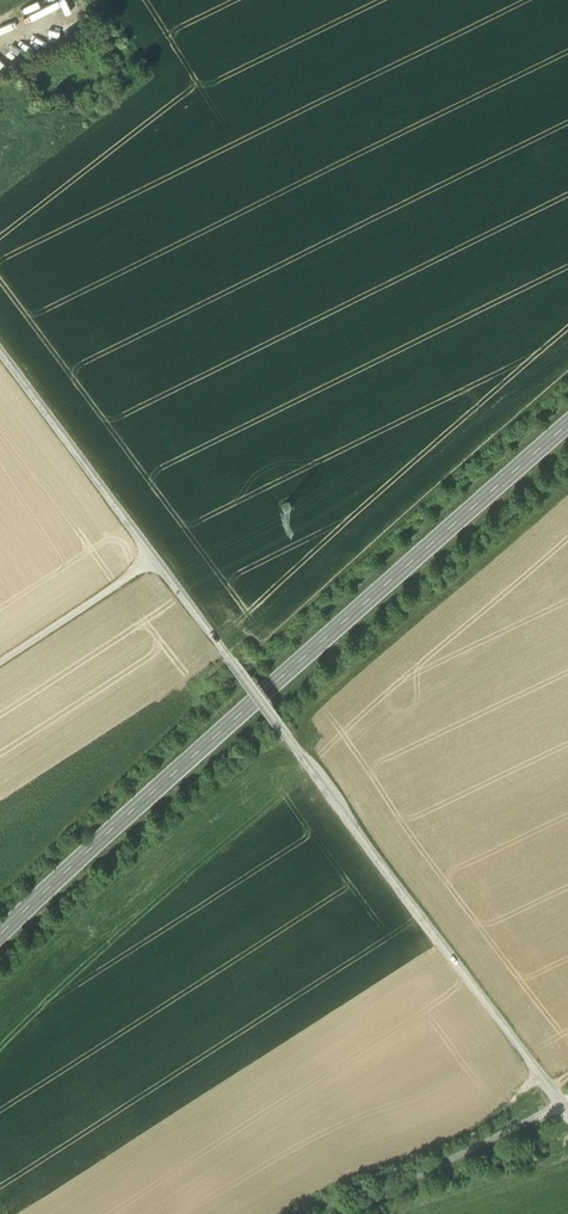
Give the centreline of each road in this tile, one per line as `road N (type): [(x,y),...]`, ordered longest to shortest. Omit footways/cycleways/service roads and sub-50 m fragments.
road 1 (unclassified): [(563,1105),(0,345)]
road 2 (secondary): [(0,949),(159,793),(567,435)]
road 3 (track): [(162,569),(0,670)]

